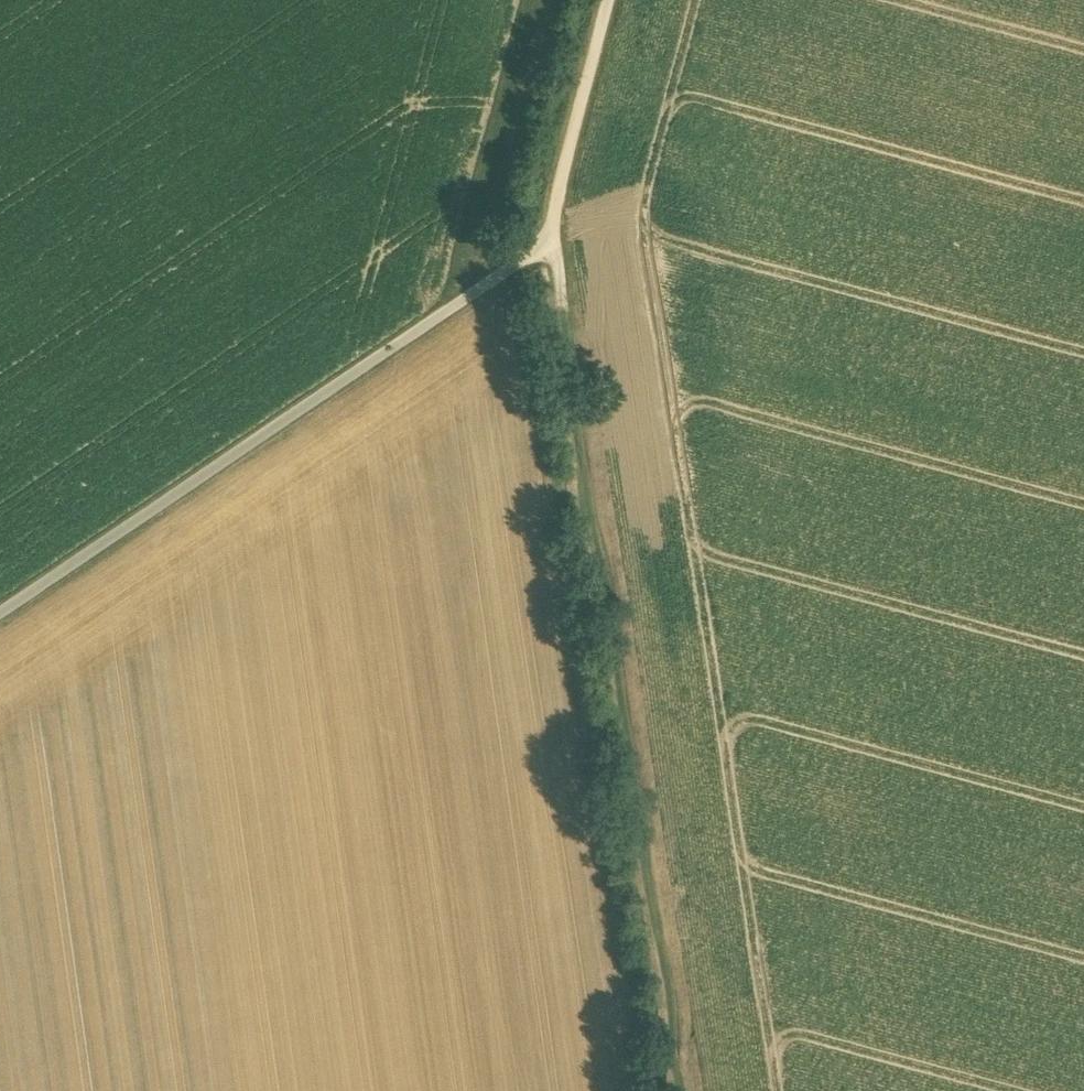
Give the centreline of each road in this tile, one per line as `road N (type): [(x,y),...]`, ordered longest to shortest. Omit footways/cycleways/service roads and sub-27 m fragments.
road 1 (track): [(0,614),(511,269),(550,216),(607,0)]
road 2 (track): [(692,1090),(550,216)]

